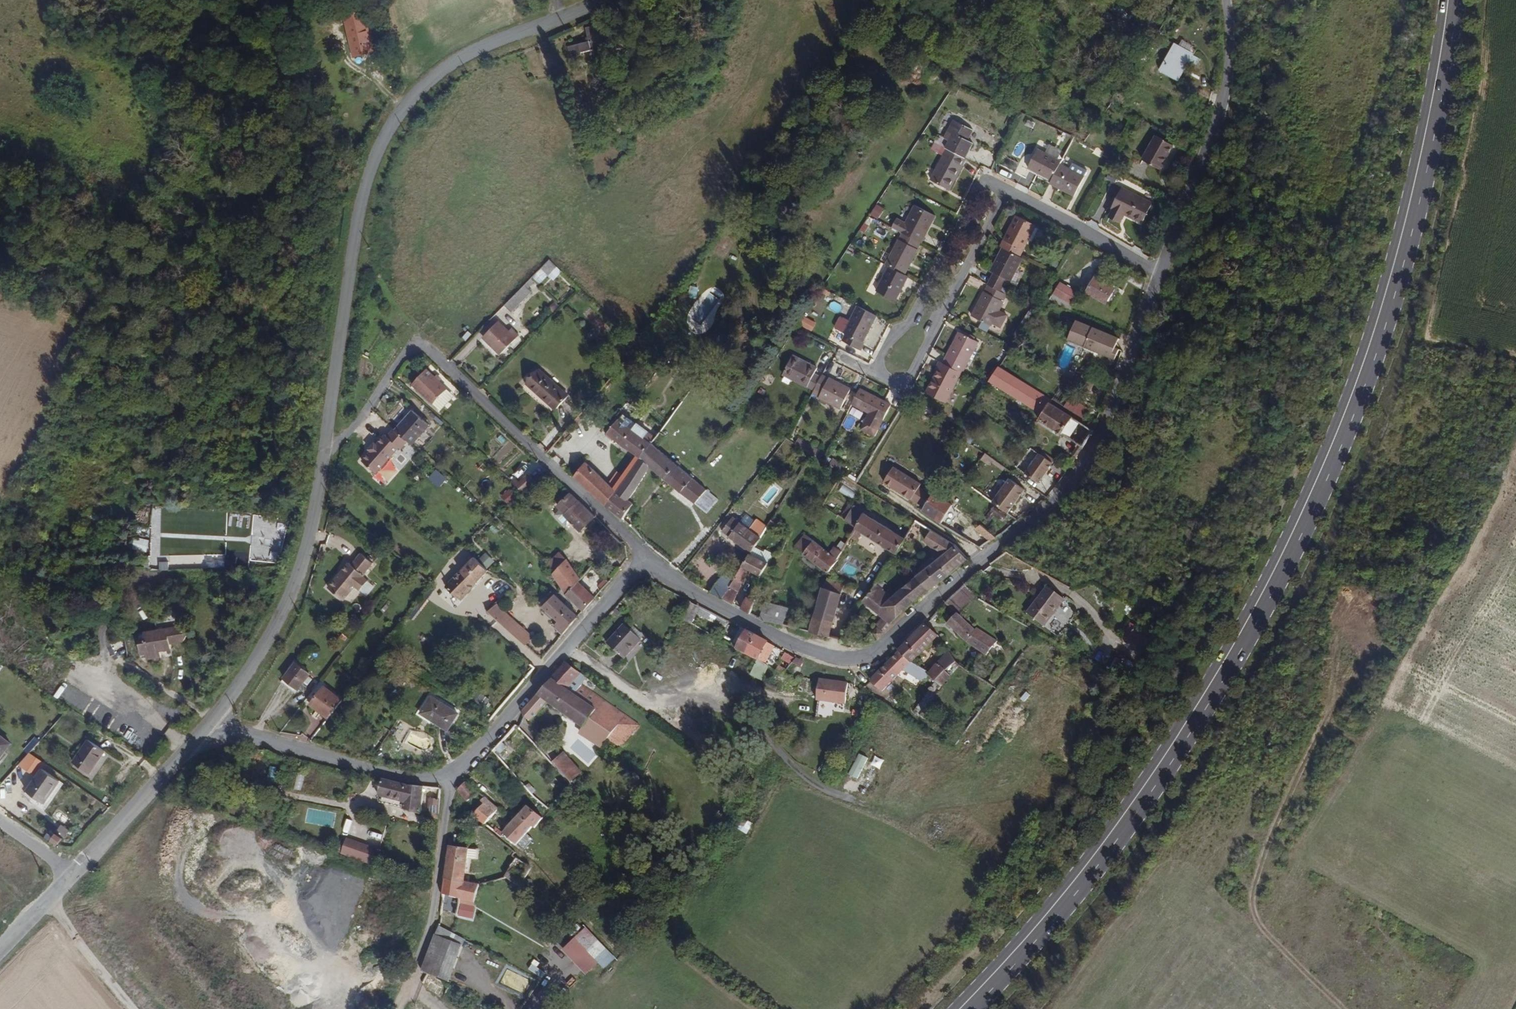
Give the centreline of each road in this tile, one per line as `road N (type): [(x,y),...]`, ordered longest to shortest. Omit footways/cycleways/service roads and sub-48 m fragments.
road 1 (primary): [(965,1008),(1133,811),(1286,557),(1382,318),(1424,159),(1451,0)]
road 2 (unclassified): [(324,448),(363,205),(397,118),(467,54),(604,0)]
road 3 (residential): [(647,557),(452,775),(414,780),(212,722)]
road 4 (unclassified): [(647,557),(426,346),(413,346),(343,439),(324,448)]
road 5 (residential): [(984,558),(880,649),(850,658),(820,654),(749,624),(647,557)]
road 6 (residential): [(1161,275),(1112,412),(1081,470),(984,558)]
road 7 (track): [(1321,737),(1253,891),(1258,920),(1344,1008)]
road 8 (unclassified): [(212,722),(286,607),(311,532),(324,448)]
road 9 (residential): [(1227,0),(1232,39),(1221,111),(1161,275)]
road 10 (residential): [(911,377),(900,383),(881,375),(877,361),(895,330),(915,317),(985,180),(1007,190)]
road 11 (residential): [(1007,190),(911,377)]
road 12 (unclassified): [(74,875),(212,722)]
road 13 (residential): [(1161,275),(1007,190)]
road 14 (residential): [(984,558),(860,480)]
road 15 (track): [(53,897),(134,1008)]

